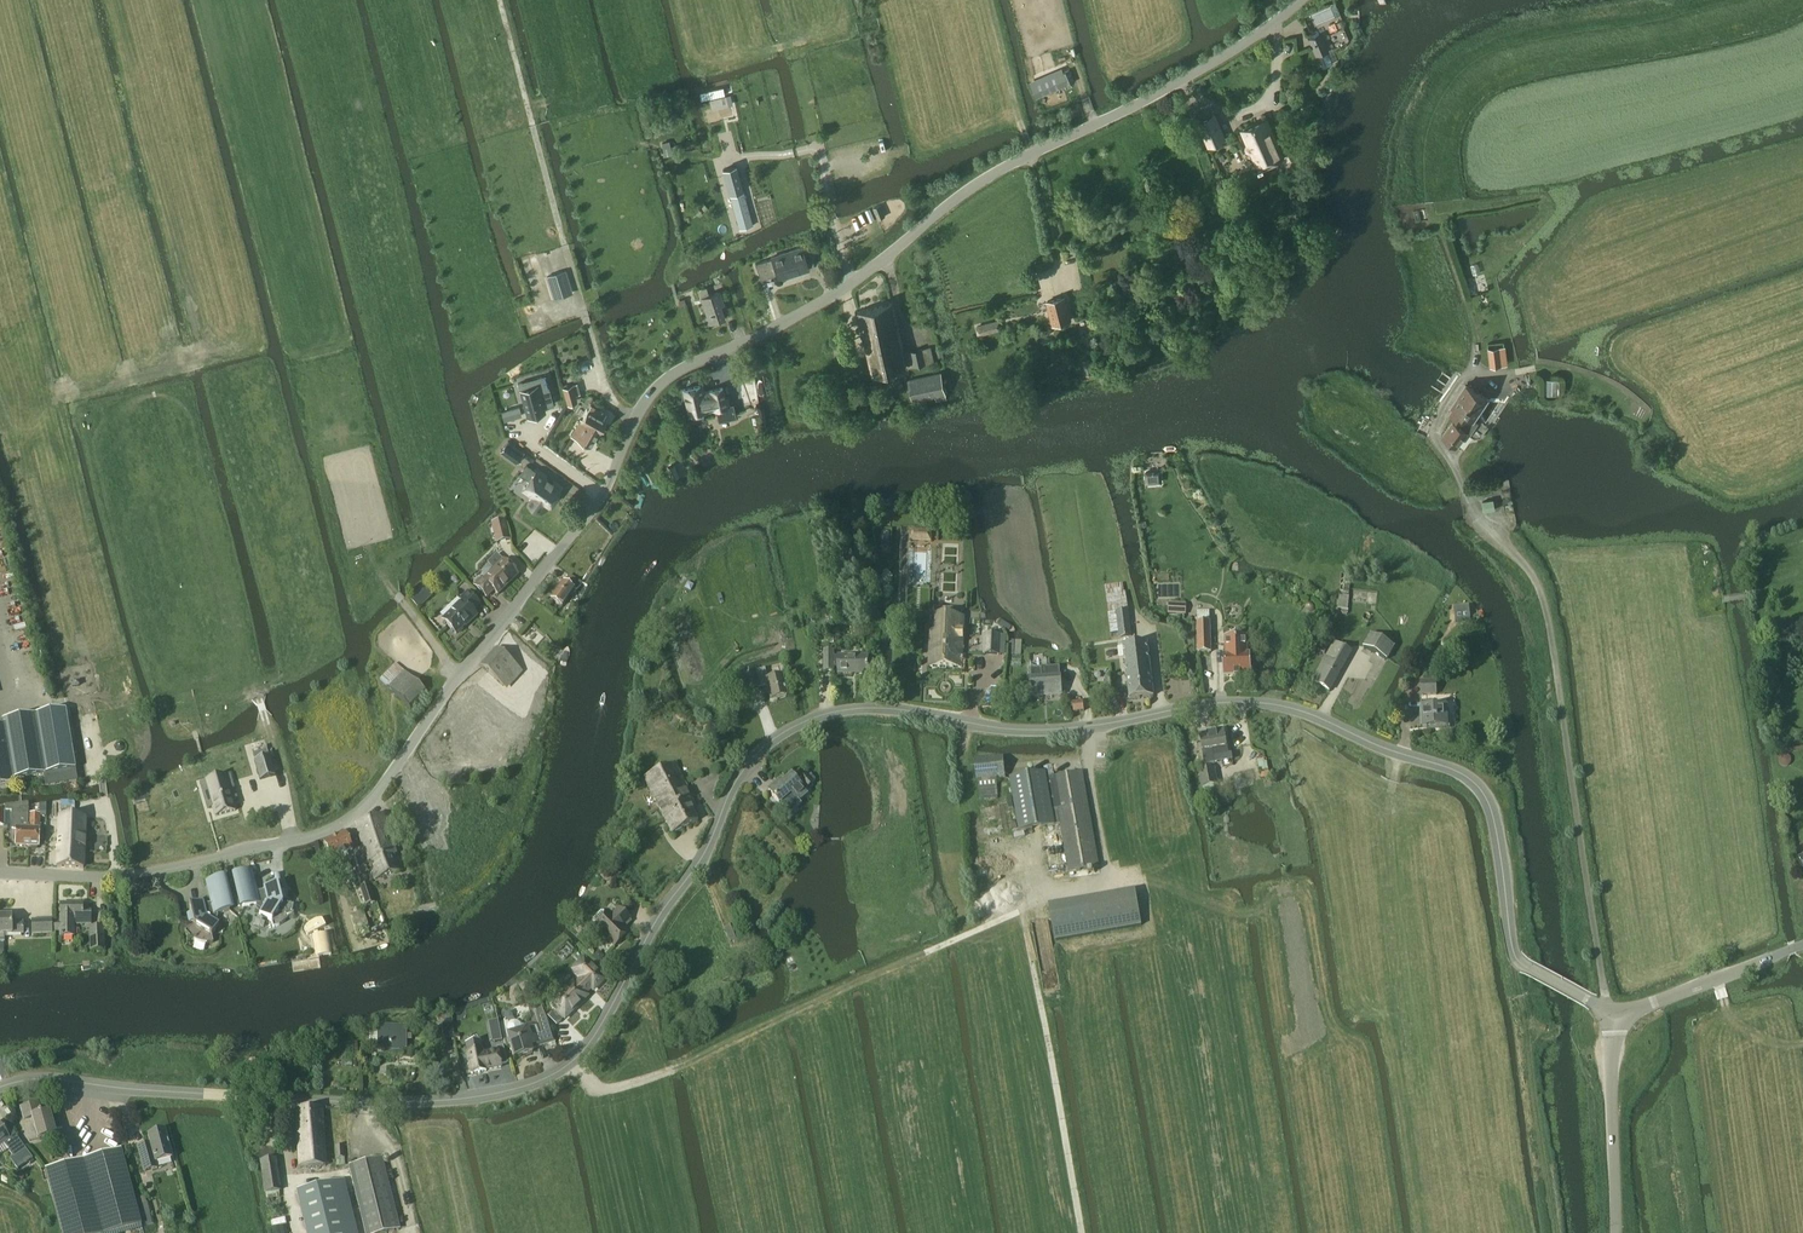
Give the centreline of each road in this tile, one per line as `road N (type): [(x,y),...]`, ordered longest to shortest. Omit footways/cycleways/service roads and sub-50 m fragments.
road 1 (tertiary): [(0,1088),(40,1079),(345,1102),(482,1097),(542,1080),(595,1037),(749,763),(815,717),(867,708),(1029,731),(1262,703),(1459,772),(1492,810),(1513,947),(1529,972)]
road 2 (unclassified): [(0,873),(138,876),(322,835),(354,816),(602,496),(634,421),(667,378),(800,315),(991,175),(1191,76),(1300,0)]
road 3 (track): [(1475,346),(1430,172),(1437,108),(1450,84),(1473,60),(1515,41),(1713,0)]
road 4 (track): [(1083,1232),(1021,898),(1109,883),(1105,859)]
road 5 (track): [(588,329),(501,0)]
road 6 (tertiary): [(1615,1232),(1608,1014)]
road 7 (tertiary): [(1608,1014),(1802,945)]
road 8 (track): [(369,552),(459,678)]

